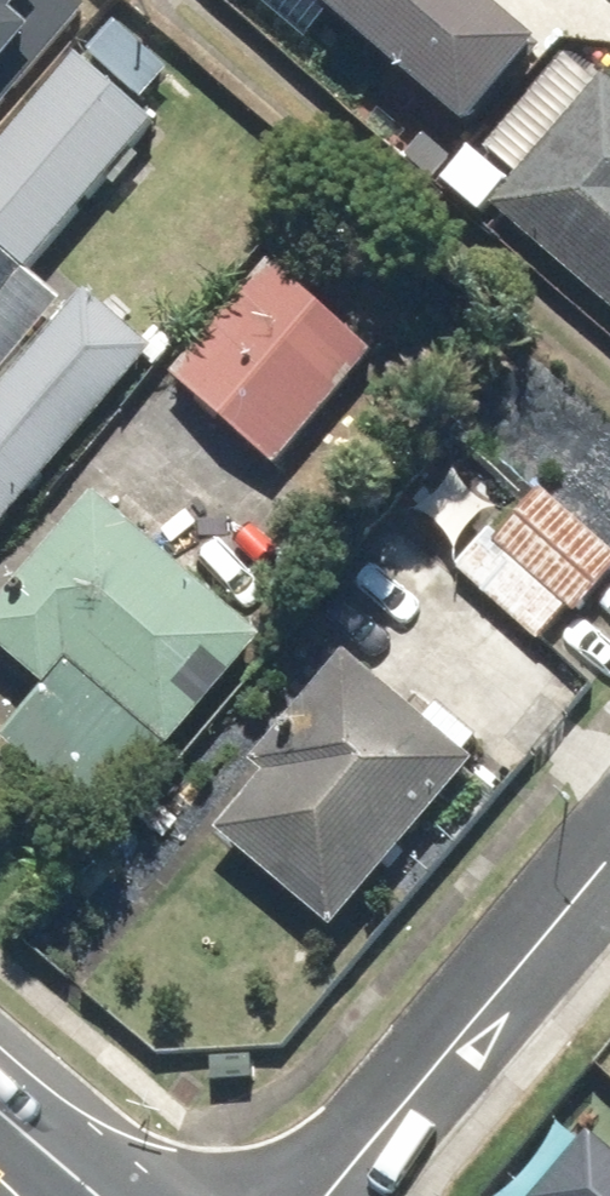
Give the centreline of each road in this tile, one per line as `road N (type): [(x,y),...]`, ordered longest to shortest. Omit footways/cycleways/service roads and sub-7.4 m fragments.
road 1 (residential): [(609,859),(325,1195)]
road 2 (secondary): [(0,1108),(103,1195)]

